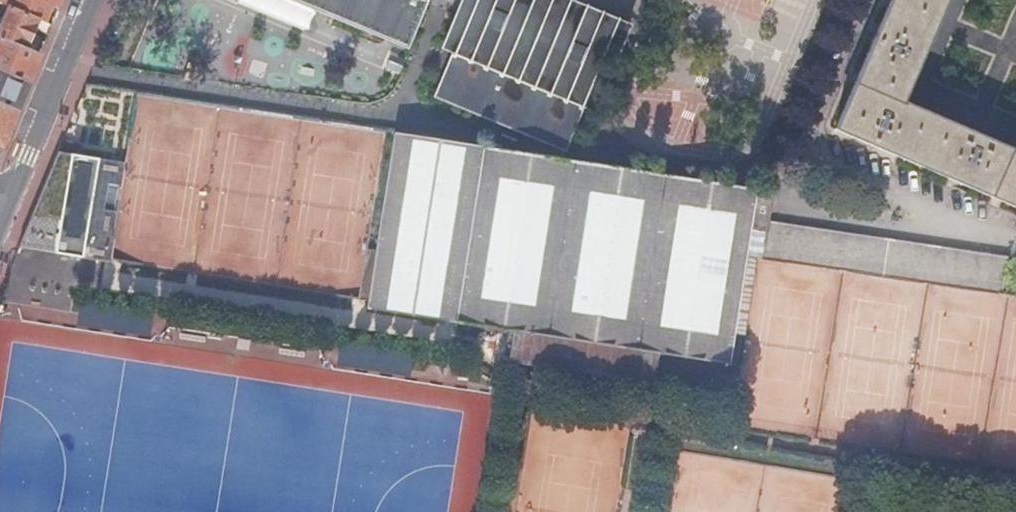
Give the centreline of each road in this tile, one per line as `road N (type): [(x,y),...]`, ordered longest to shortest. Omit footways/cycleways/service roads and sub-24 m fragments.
road 1 (residential): [(8,201),(91,0)]

